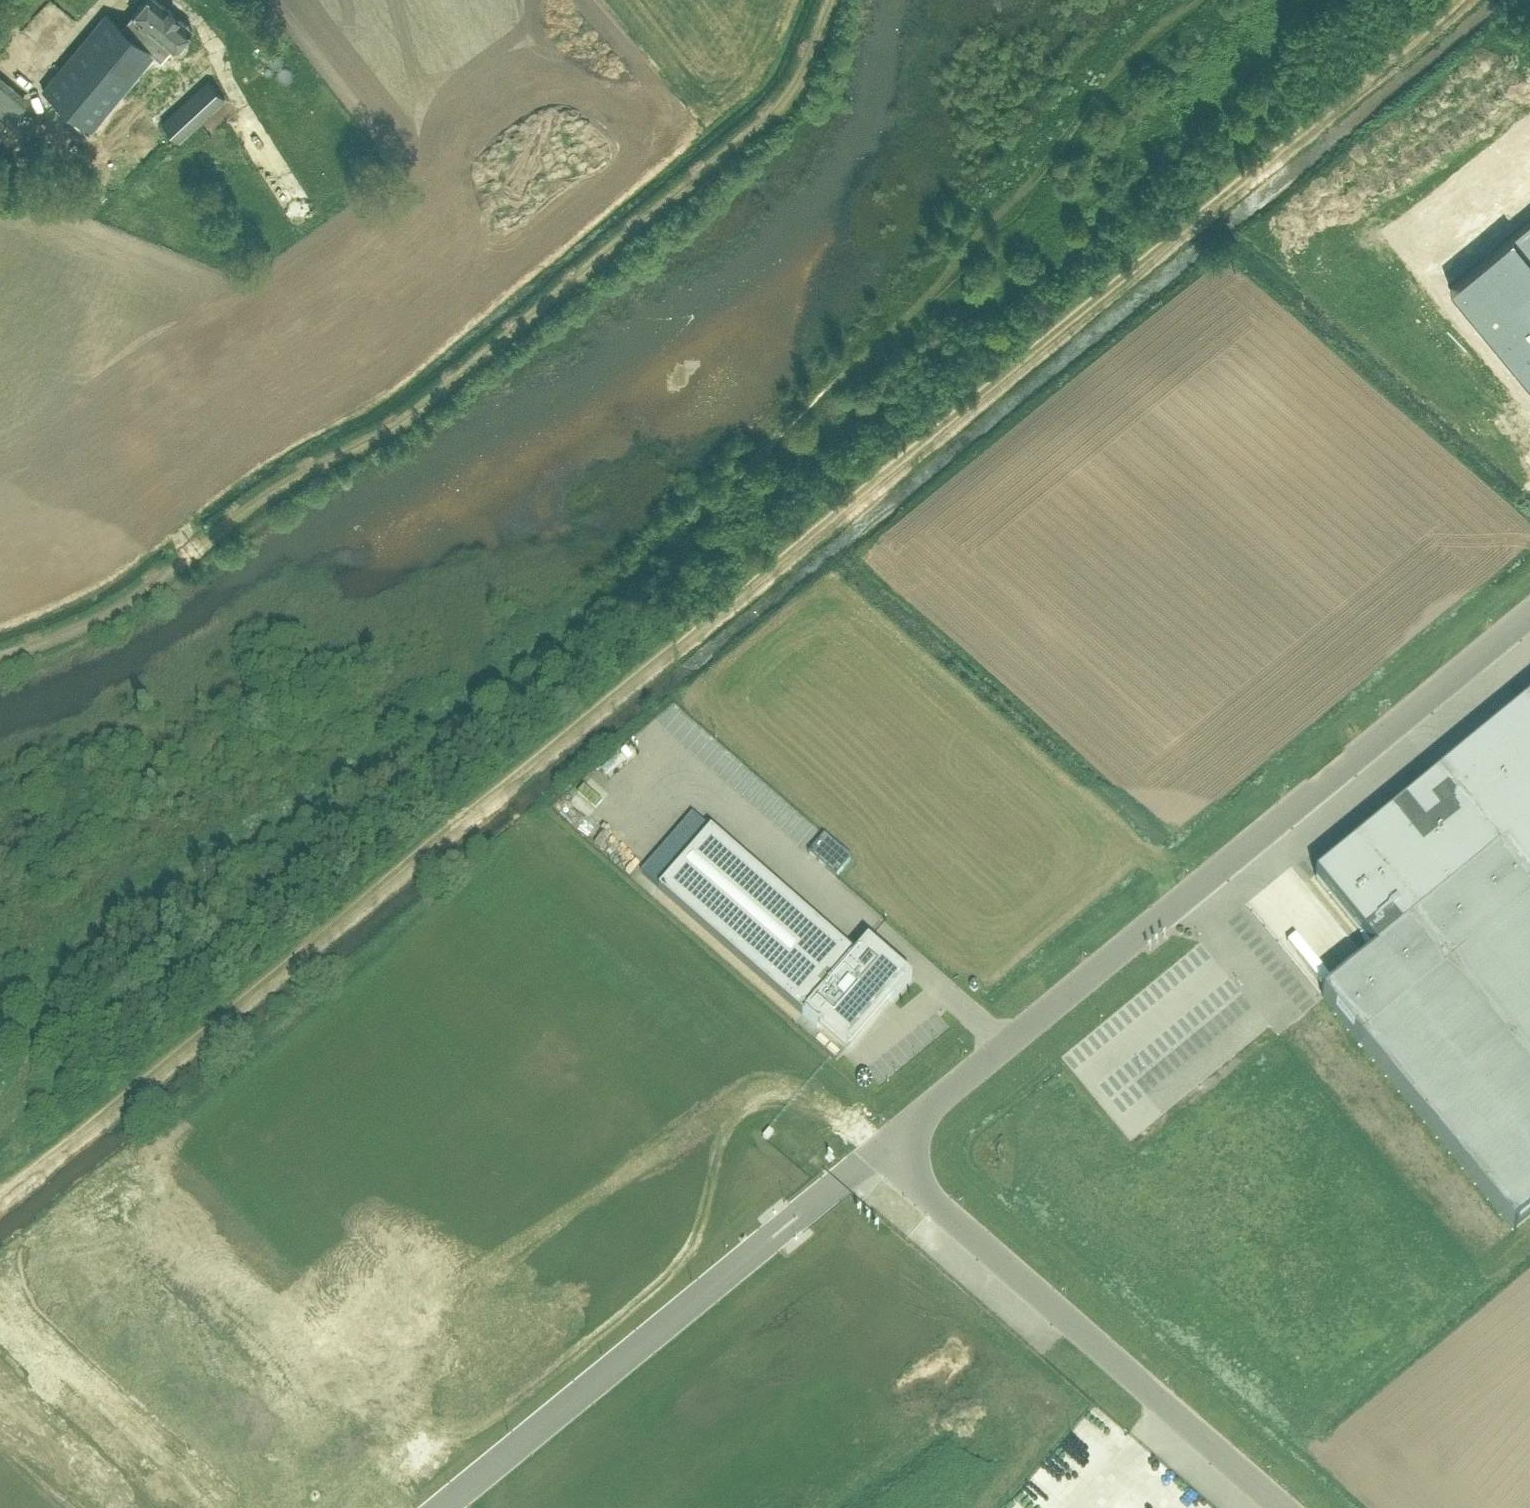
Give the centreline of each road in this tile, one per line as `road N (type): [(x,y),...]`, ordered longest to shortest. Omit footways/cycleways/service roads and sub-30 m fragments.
road 1 (unclassified): [(1529,619),(877,1157),(1279,1507)]

